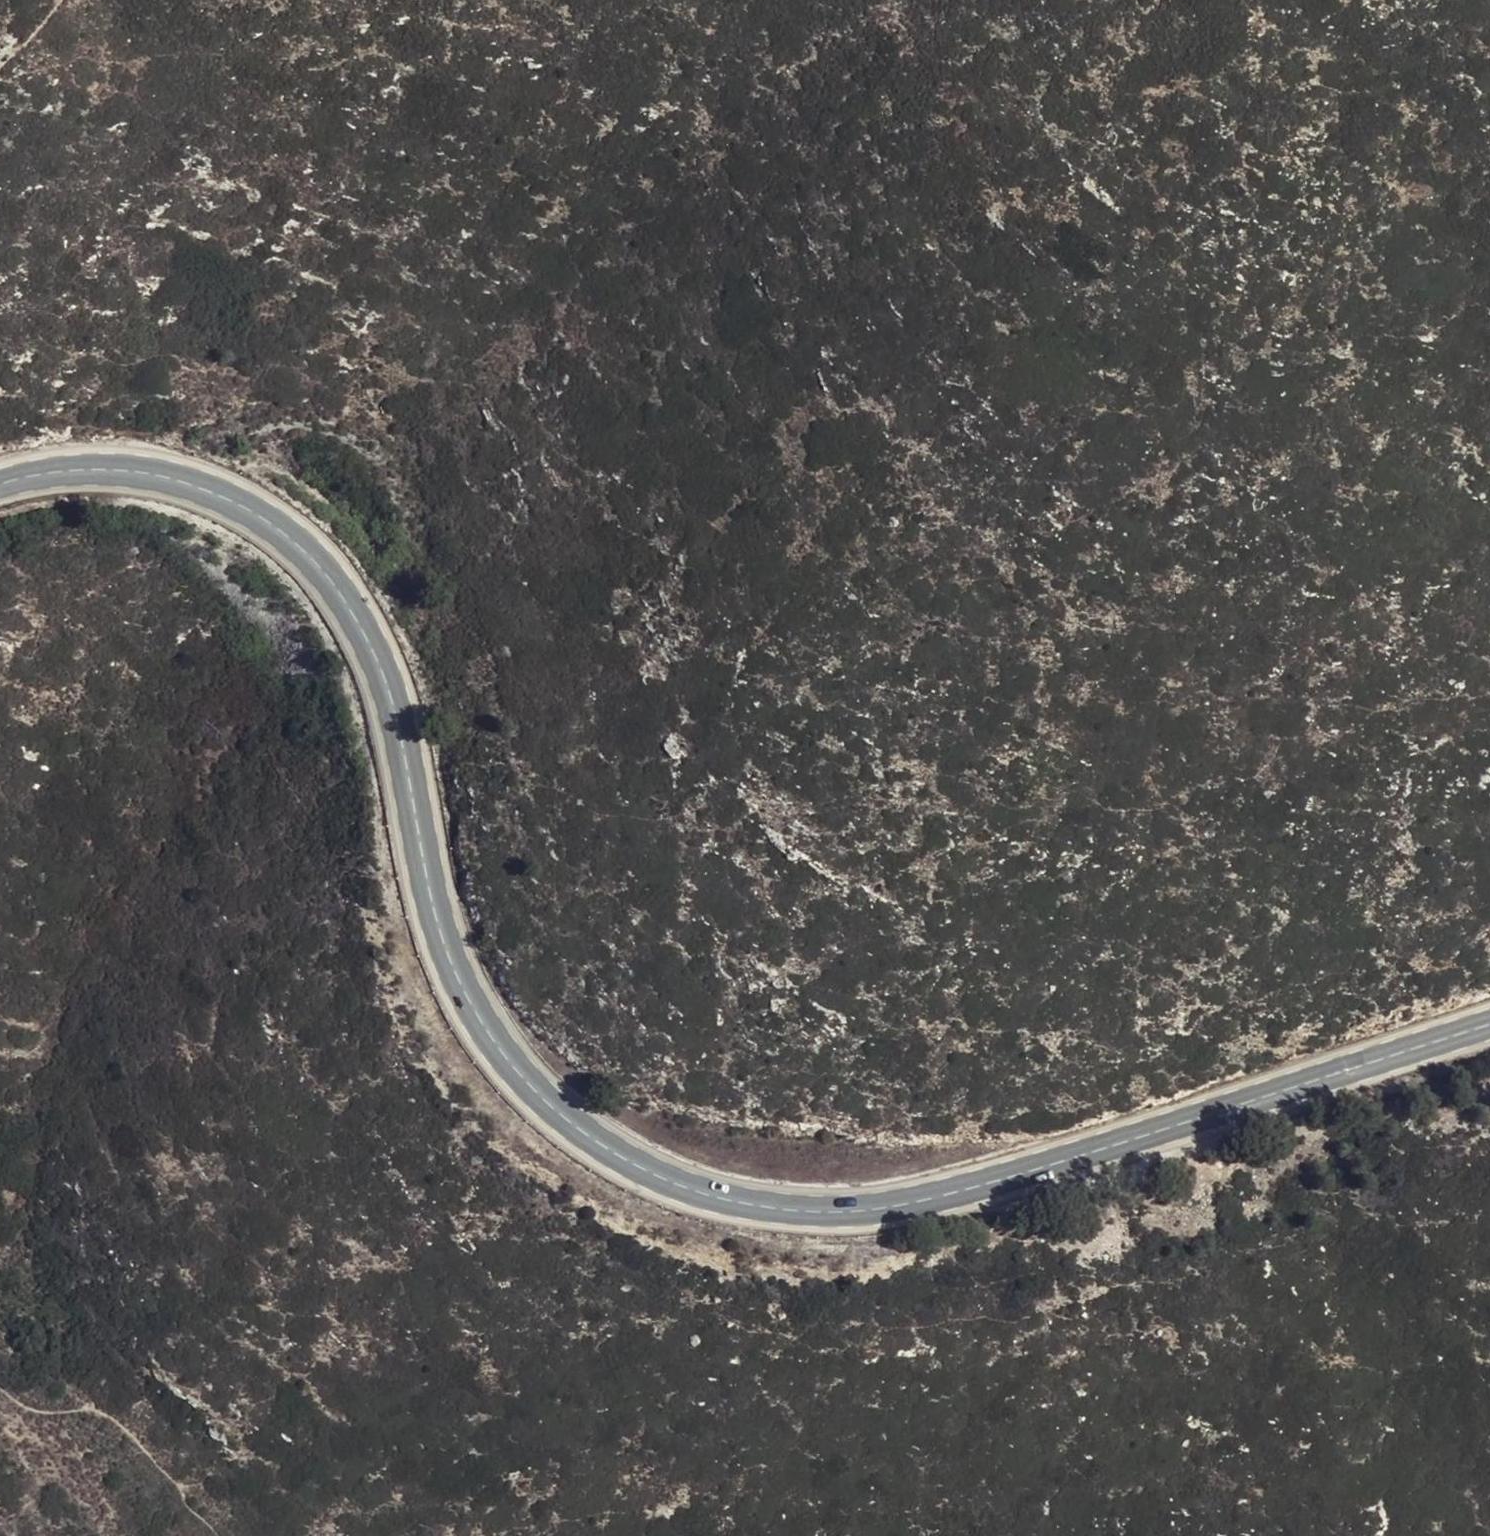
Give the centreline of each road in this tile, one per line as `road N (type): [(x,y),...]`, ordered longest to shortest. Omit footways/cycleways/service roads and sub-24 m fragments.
road 1 (primary): [(1489,1029),(1010,1181),(890,1211),(807,1215),(692,1192),(629,1165),(554,1112),(497,1047),(467,998),(437,920),(395,705),(376,657),(323,572),(250,512),(167,481),(80,474),(0,489)]

